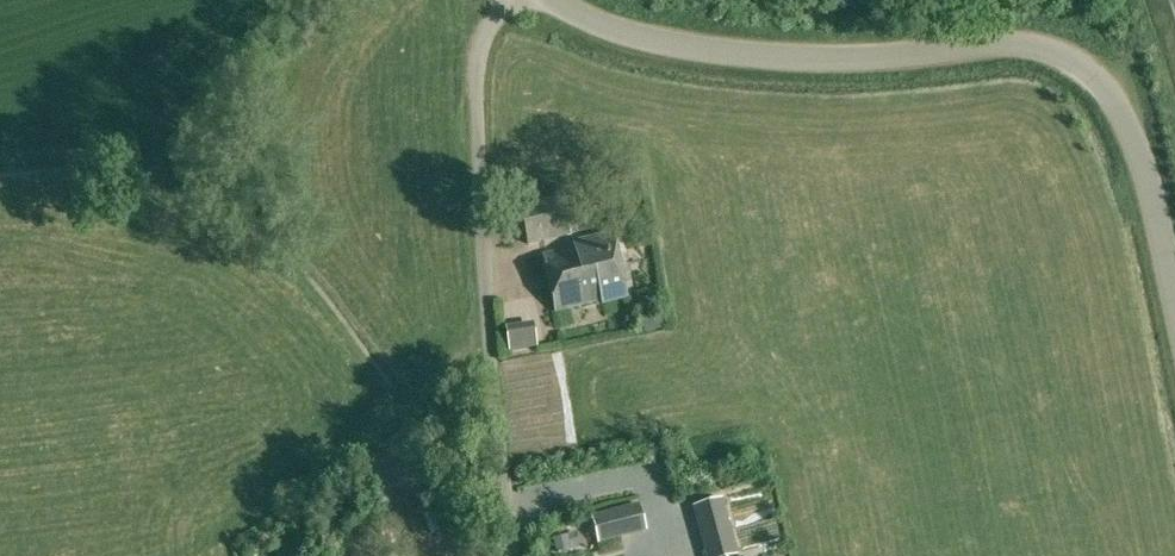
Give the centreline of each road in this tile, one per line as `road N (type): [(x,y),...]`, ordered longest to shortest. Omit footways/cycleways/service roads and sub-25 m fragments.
road 1 (unclassified): [(1174,296),(1131,130),(1110,89),(1069,52),(1018,41),(828,55),(712,45),(626,31),(562,0)]
road 2 (unclassified): [(511,551),(475,236),(473,61),(477,34),(505,0)]

